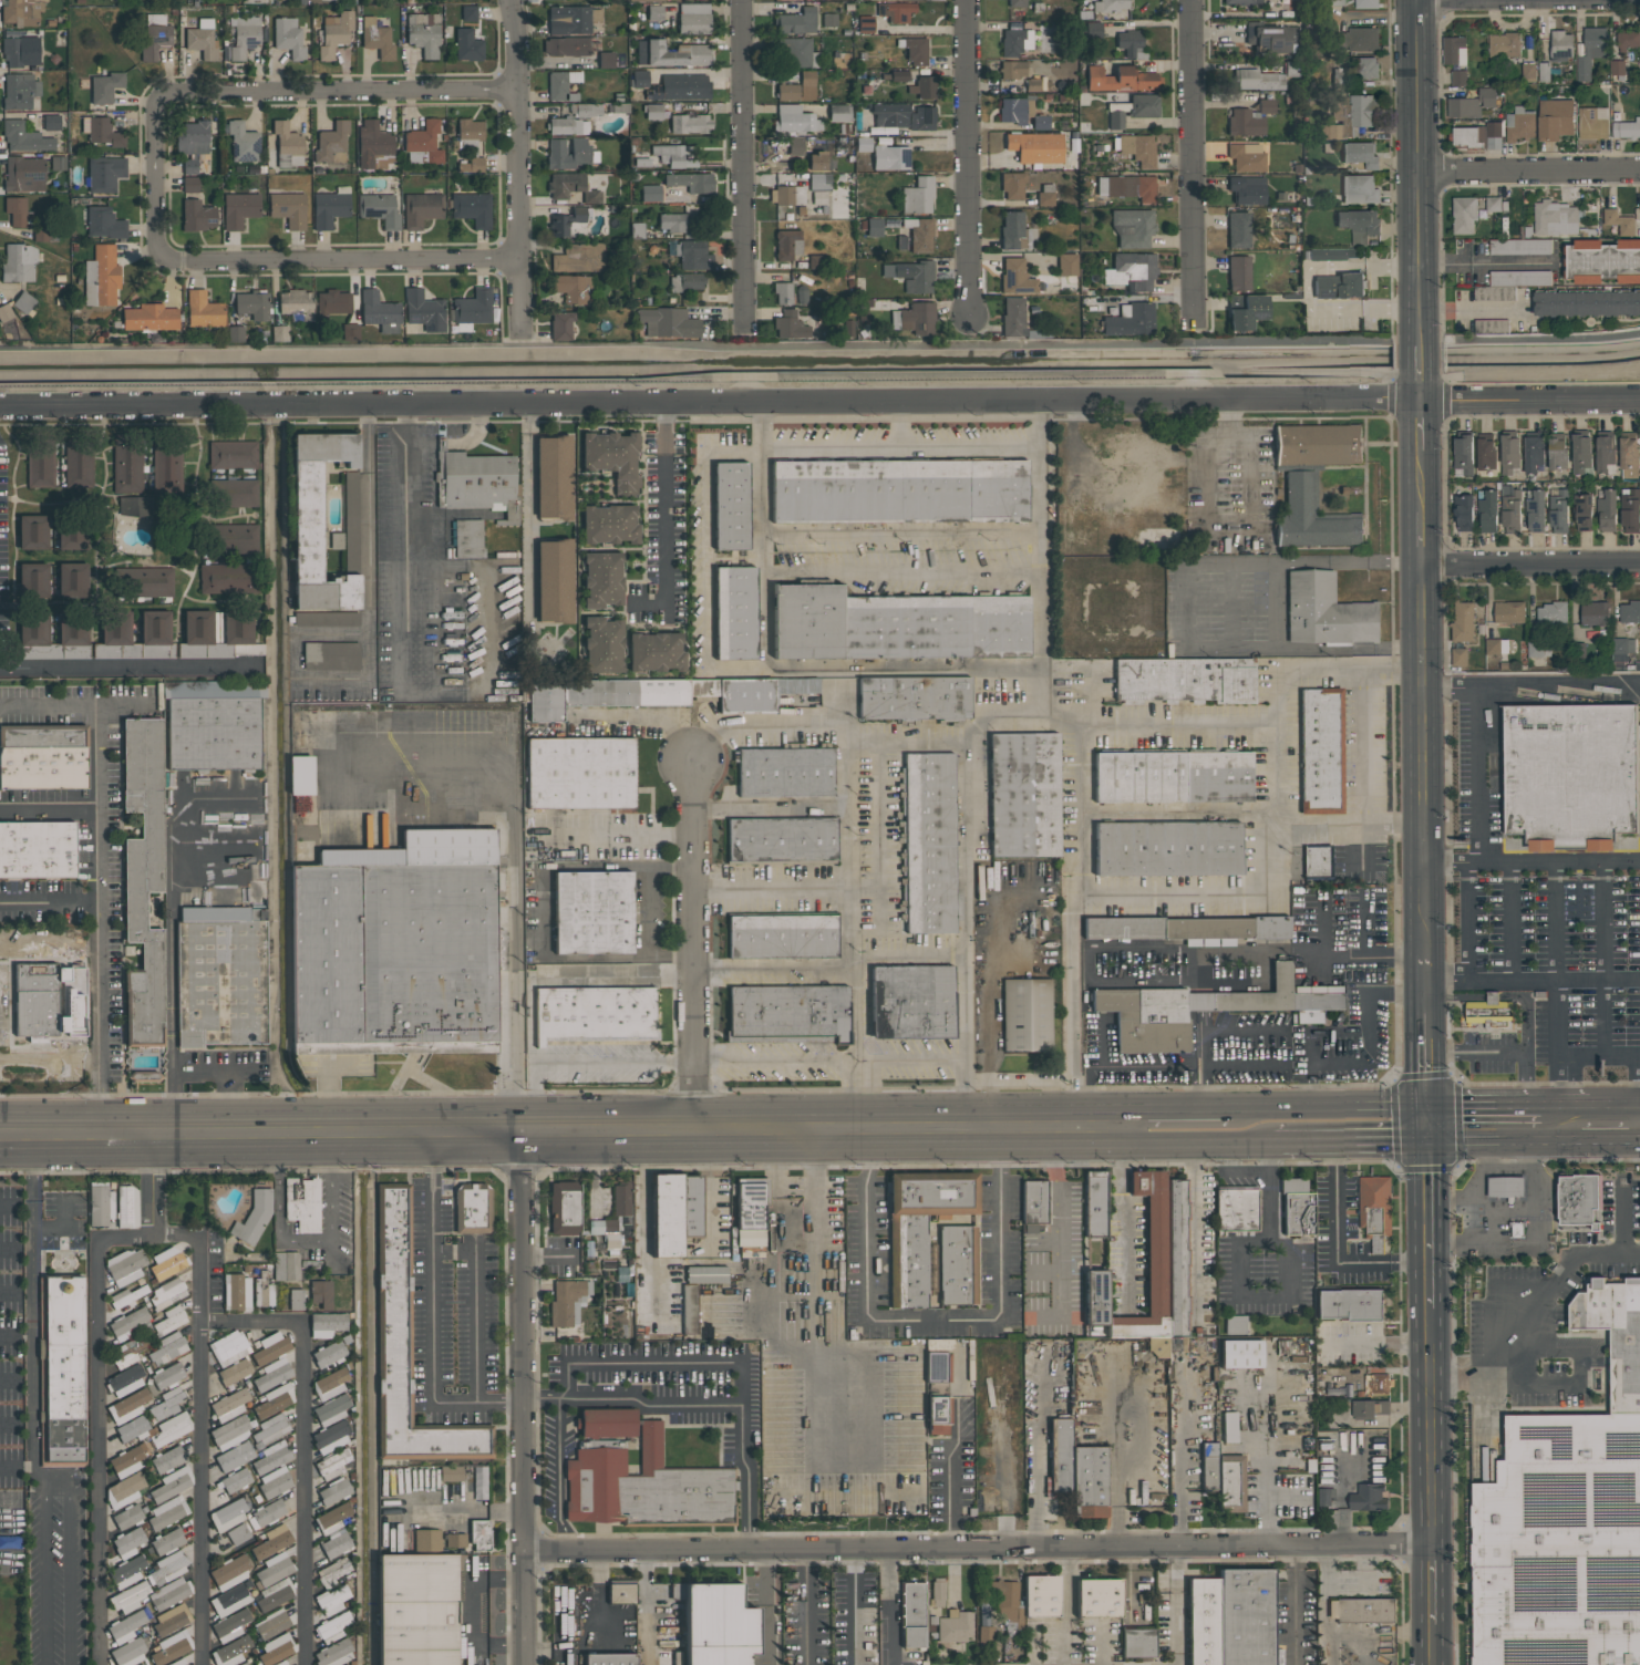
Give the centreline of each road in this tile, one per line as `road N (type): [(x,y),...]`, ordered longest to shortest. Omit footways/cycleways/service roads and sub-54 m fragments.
road 1 (residential): [(0,407),(1420,402)]
road 2 (primary): [(1121,1128),(0,1133)]
road 3 (residential): [(523,1552),(1431,1541)]
road 4 (residential): [(520,1128),(523,1664)]
road 5 (secondary): [(1420,568),(1424,956)]
road 6 (residential): [(693,759),(697,1126)]
road 7 (residential): [(522,91),(157,93)]
road 8 (residential): [(159,262),(523,260)]
road 9 (secondary): [(1417,0),(1420,337)]
road 10 (residential): [(512,0),(520,55),(524,332)]
road 11 (residential): [(1195,0),(1196,327)]
road 12 (residential): [(744,0),(747,323)]
road 13 (residential): [(968,0),(971,321)]
road 14 (secondary): [(1428,1310),(1431,1541)]
road 15 (residential): [(1419,173),(1639,171)]
road 16 (residential): [(1420,402),(1639,400)]
road 17 (residential): [(1420,568),(1639,566)]
road 18 (residential): [(1417,0),(1619,0)]
road 19 (secondary): [(1426,1120),(1428,1310)]
road 20 (residential): [(157,93),(159,262)]
road 21 (primary): [(1267,1144),(1392,1141),(1426,1120)]
road 22 (secondary): [(1424,956),(1426,1120)]
road 23 (primary): [(1121,1128),(1142,1144),(1267,1144)]

